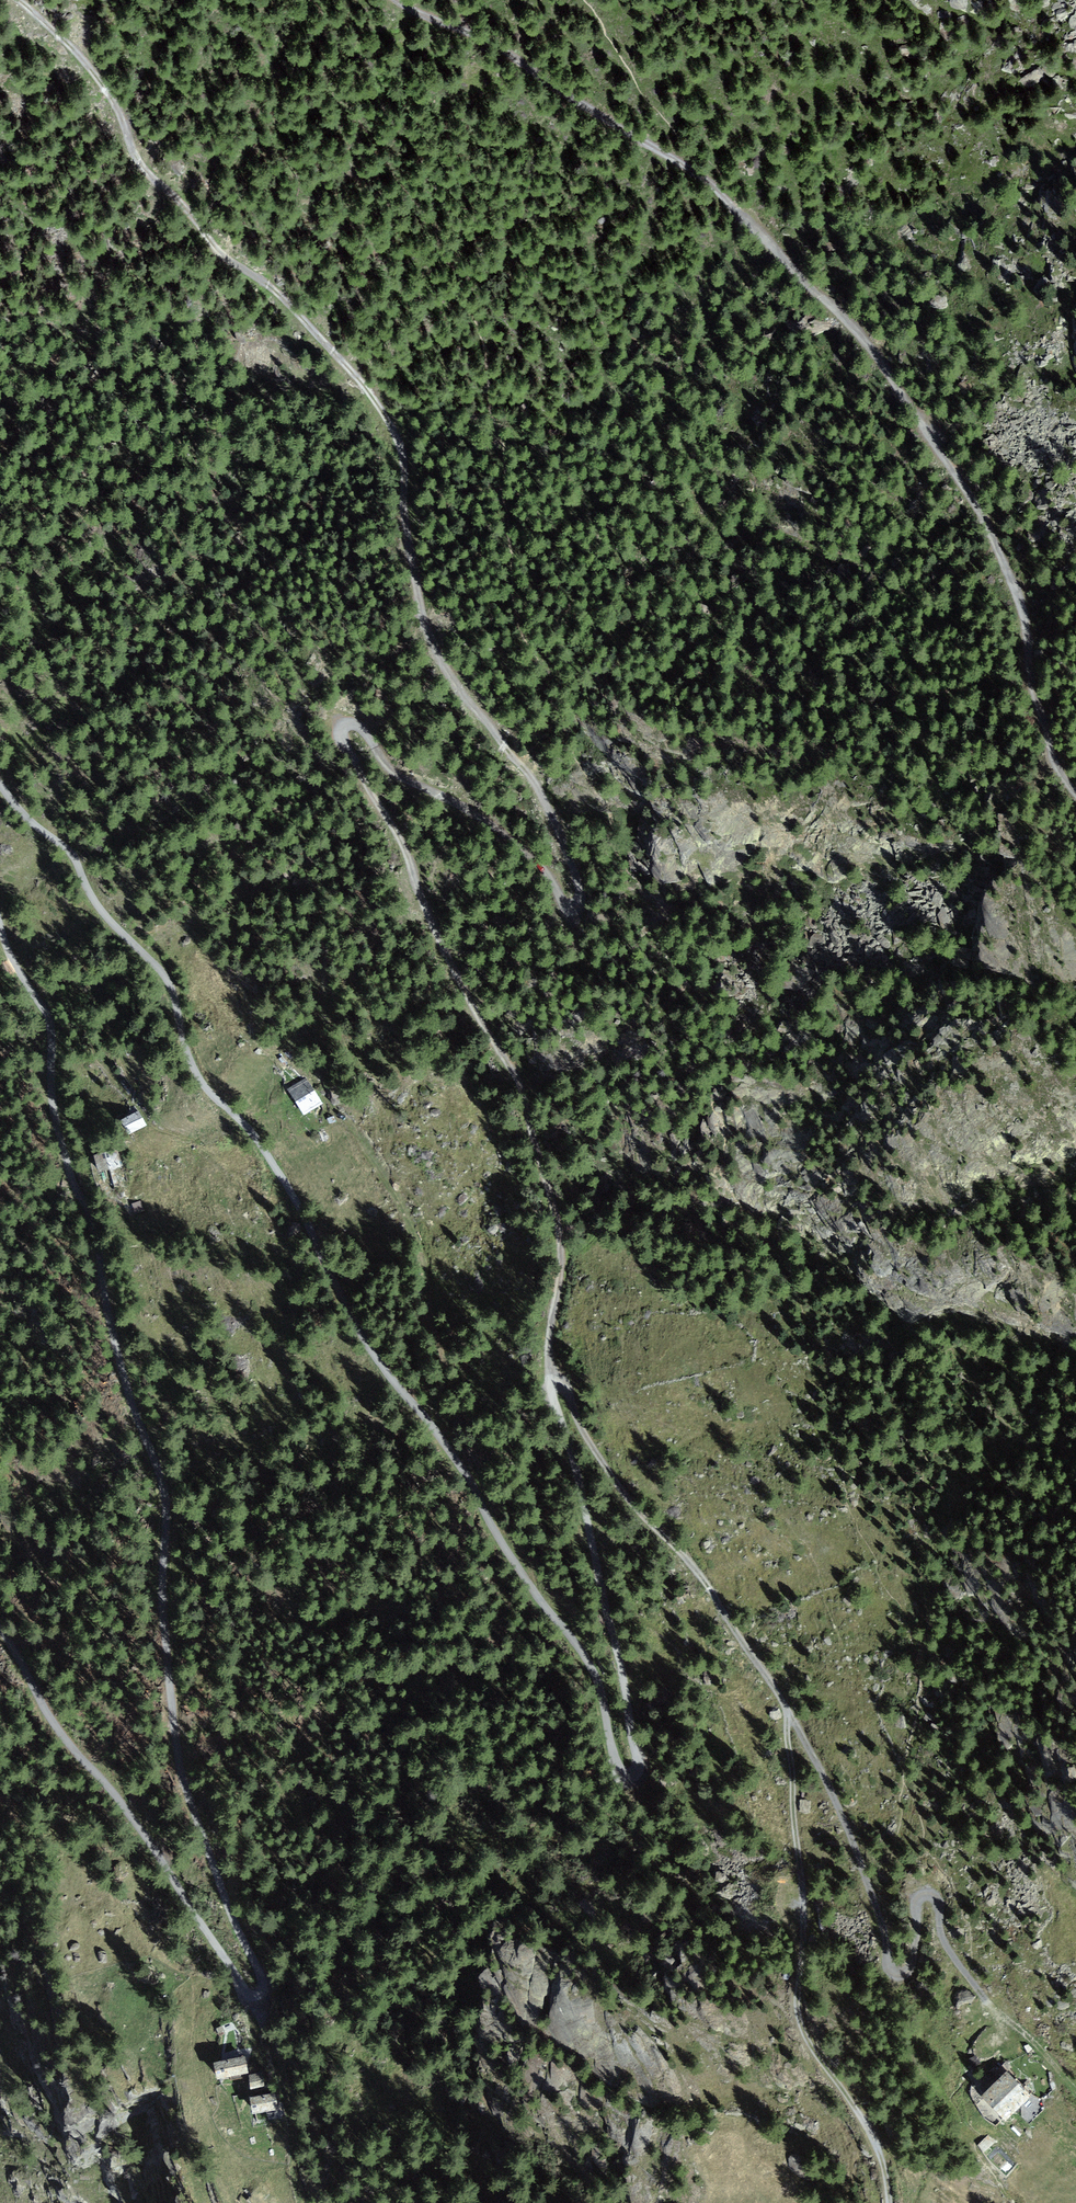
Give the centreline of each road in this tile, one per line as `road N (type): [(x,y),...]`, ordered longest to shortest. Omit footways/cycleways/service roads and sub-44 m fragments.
road 1 (track): [(550,1386),(548,1351),(565,1255),(522,1084),(492,1042),(418,892),(401,837),(341,735),(349,726),(362,729),(392,774),(510,838),(572,908),(585,900),(553,814),(448,677),(426,634),(407,539),(406,461),(394,428),(289,305),(224,256),(138,168),(119,112),(82,58),(13,0)]
road 2 (track): [(263,2000),(266,1983),(239,1930),(176,1736),(168,1493),(131,1403),(97,1231),(64,1154),(51,1021),(11,961)]
road 3 (track): [(335,1281),(374,1358),(453,1458),(511,1562),(597,1675),(618,1766),(631,1780),(642,1771),(629,1707),(550,1386)]
road 4 (track): [(550,1386),(564,1387),(609,1470),(693,1567),(787,1711),(856,1849),(896,1978),(910,1975),(916,1963),(917,1901),(925,1895)]
road 5 (track): [(685,164),(866,345),(989,529),(1025,611),(1033,698),(1053,761),(1075,793)]
road 6 (track): [(0,782),(25,819),(74,857),(102,916),(176,993),(196,1079),(281,1176),(335,1281)]
road 7 (track): [(787,1711),(805,1944),(797,2007),(816,2057),(881,2156),(888,2202)]
road 8 (track): [(0,1630),(50,1723),(118,1799),(248,1996),(263,2000)]
road 9 (track): [(400,0),(685,164)]
road 10 (track): [(925,1895),(937,1898),(947,1949),(992,2012)]

